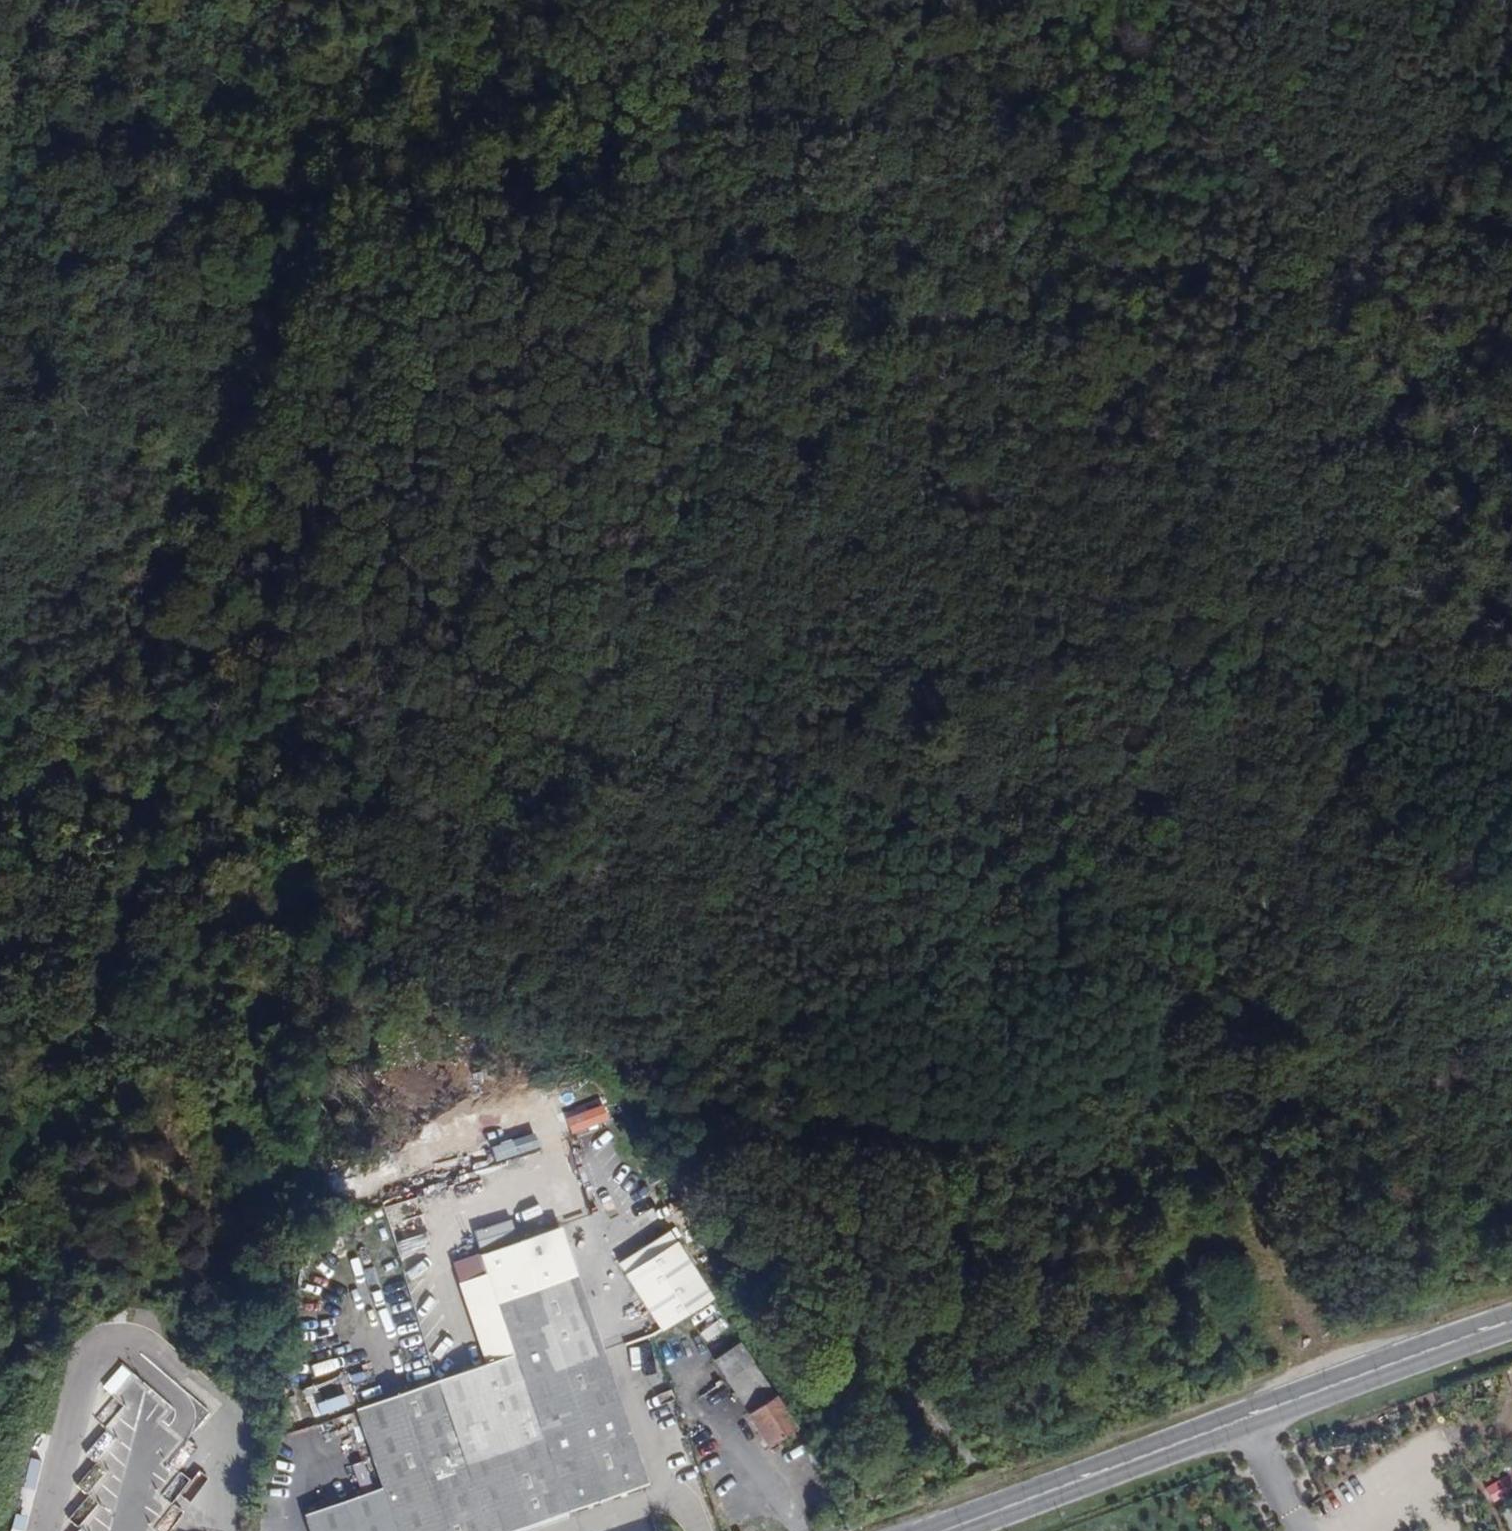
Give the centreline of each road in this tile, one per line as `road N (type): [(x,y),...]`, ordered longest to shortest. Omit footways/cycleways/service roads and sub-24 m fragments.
road 1 (secondary): [(1511,1330),(944,1530)]

